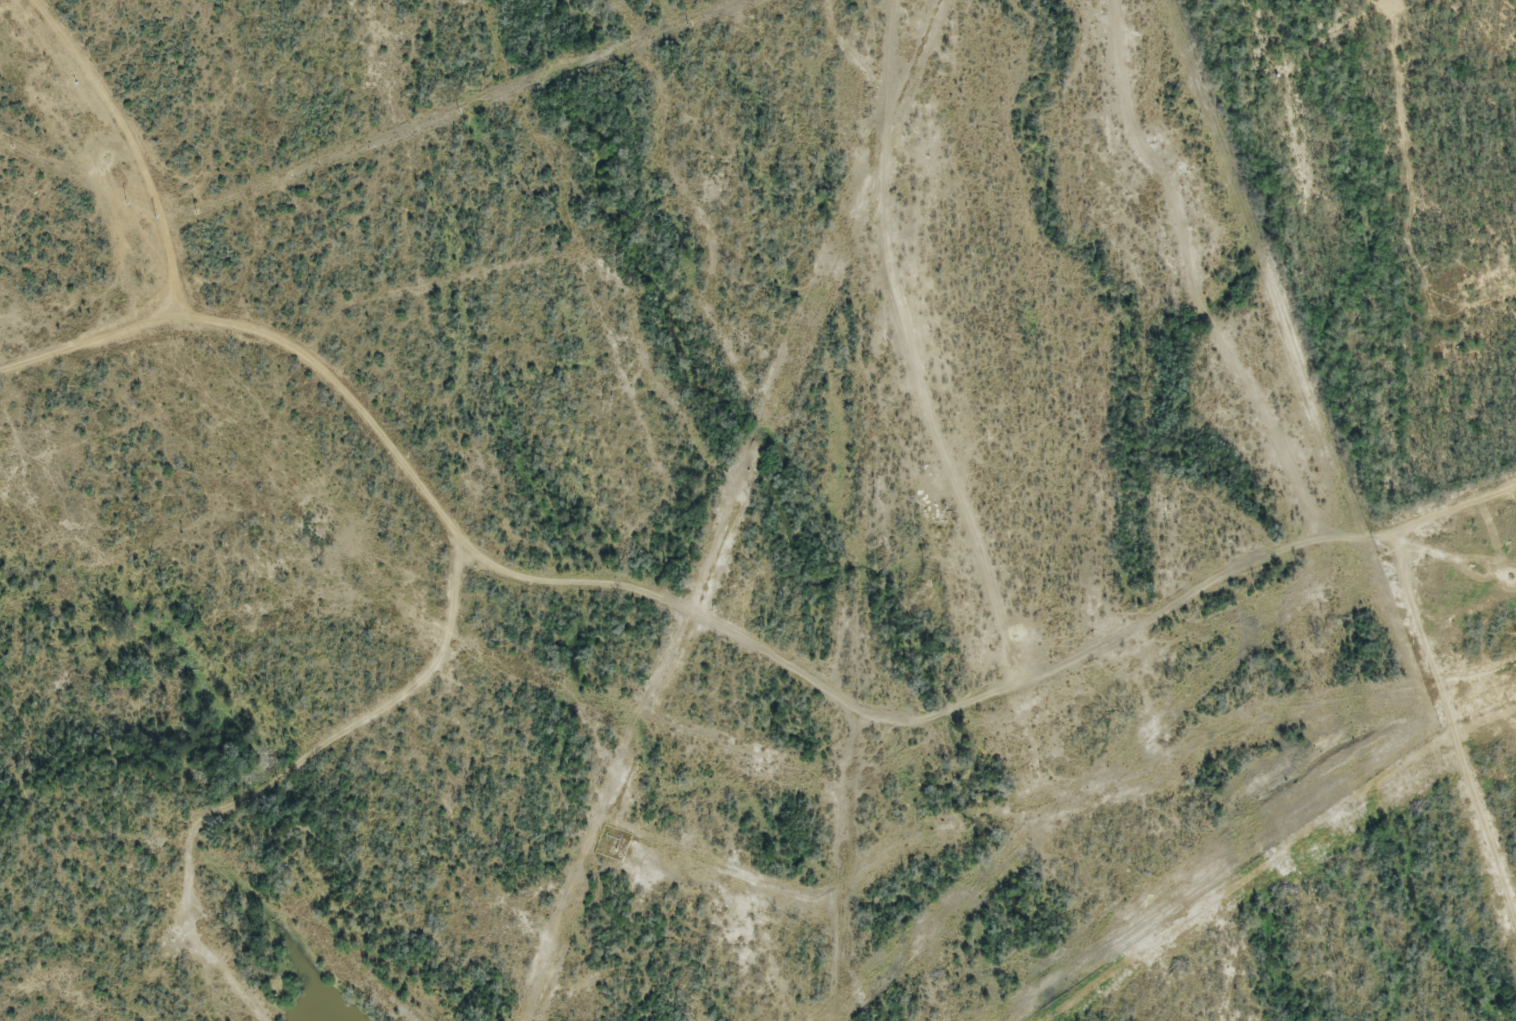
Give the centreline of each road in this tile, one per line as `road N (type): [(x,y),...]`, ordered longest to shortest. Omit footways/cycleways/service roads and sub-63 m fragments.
road 1 (residential): [(0,385),(178,332),(265,361),(464,581),(508,605)]

